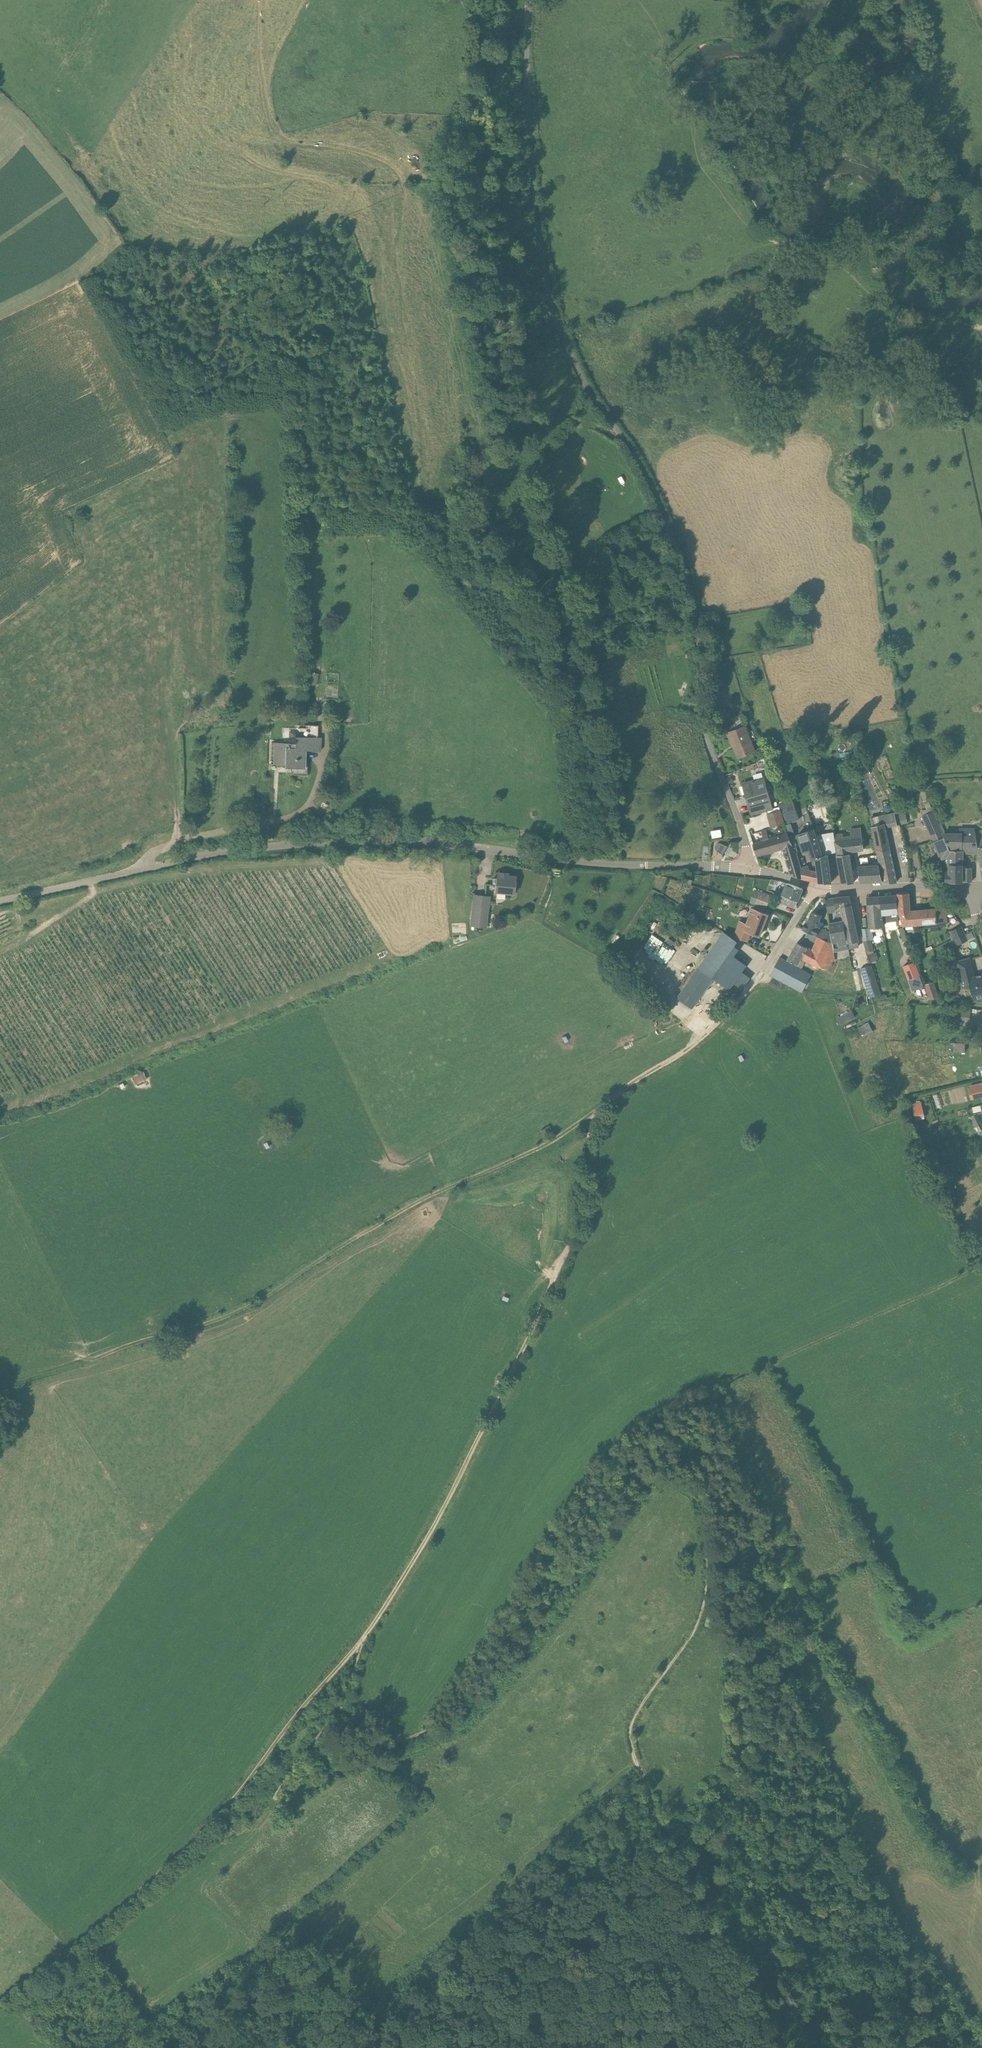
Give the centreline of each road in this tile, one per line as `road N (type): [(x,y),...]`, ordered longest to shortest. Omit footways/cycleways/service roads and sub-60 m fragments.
road 1 (track): [(363,1639),(337,1704),(280,1787),(280,1805),(450,1719),(500,1671),(637,1493),(664,1478),(690,1483),(704,1518),(701,1613),(637,1712),(630,1741),(662,1831),(781,2047)]
road 2 (track): [(0,2001),(83,1943),(200,1835),(384,1608),(437,1521),(567,1252),(596,1111)]
road 3 (unclassified): [(749,870),(707,737),(699,640),(681,557),(554,314),(531,177),(527,0)]
road 4 (unclassified): [(0,901),(221,852),(354,840),(749,870)]
road 5 (track): [(85,1363),(254,1305),(421,1200),(531,1152),(596,1111)]
road 6 (track): [(596,1111),(700,1039),(757,981)]
road 7 (residential): [(970,888),(816,887)]

